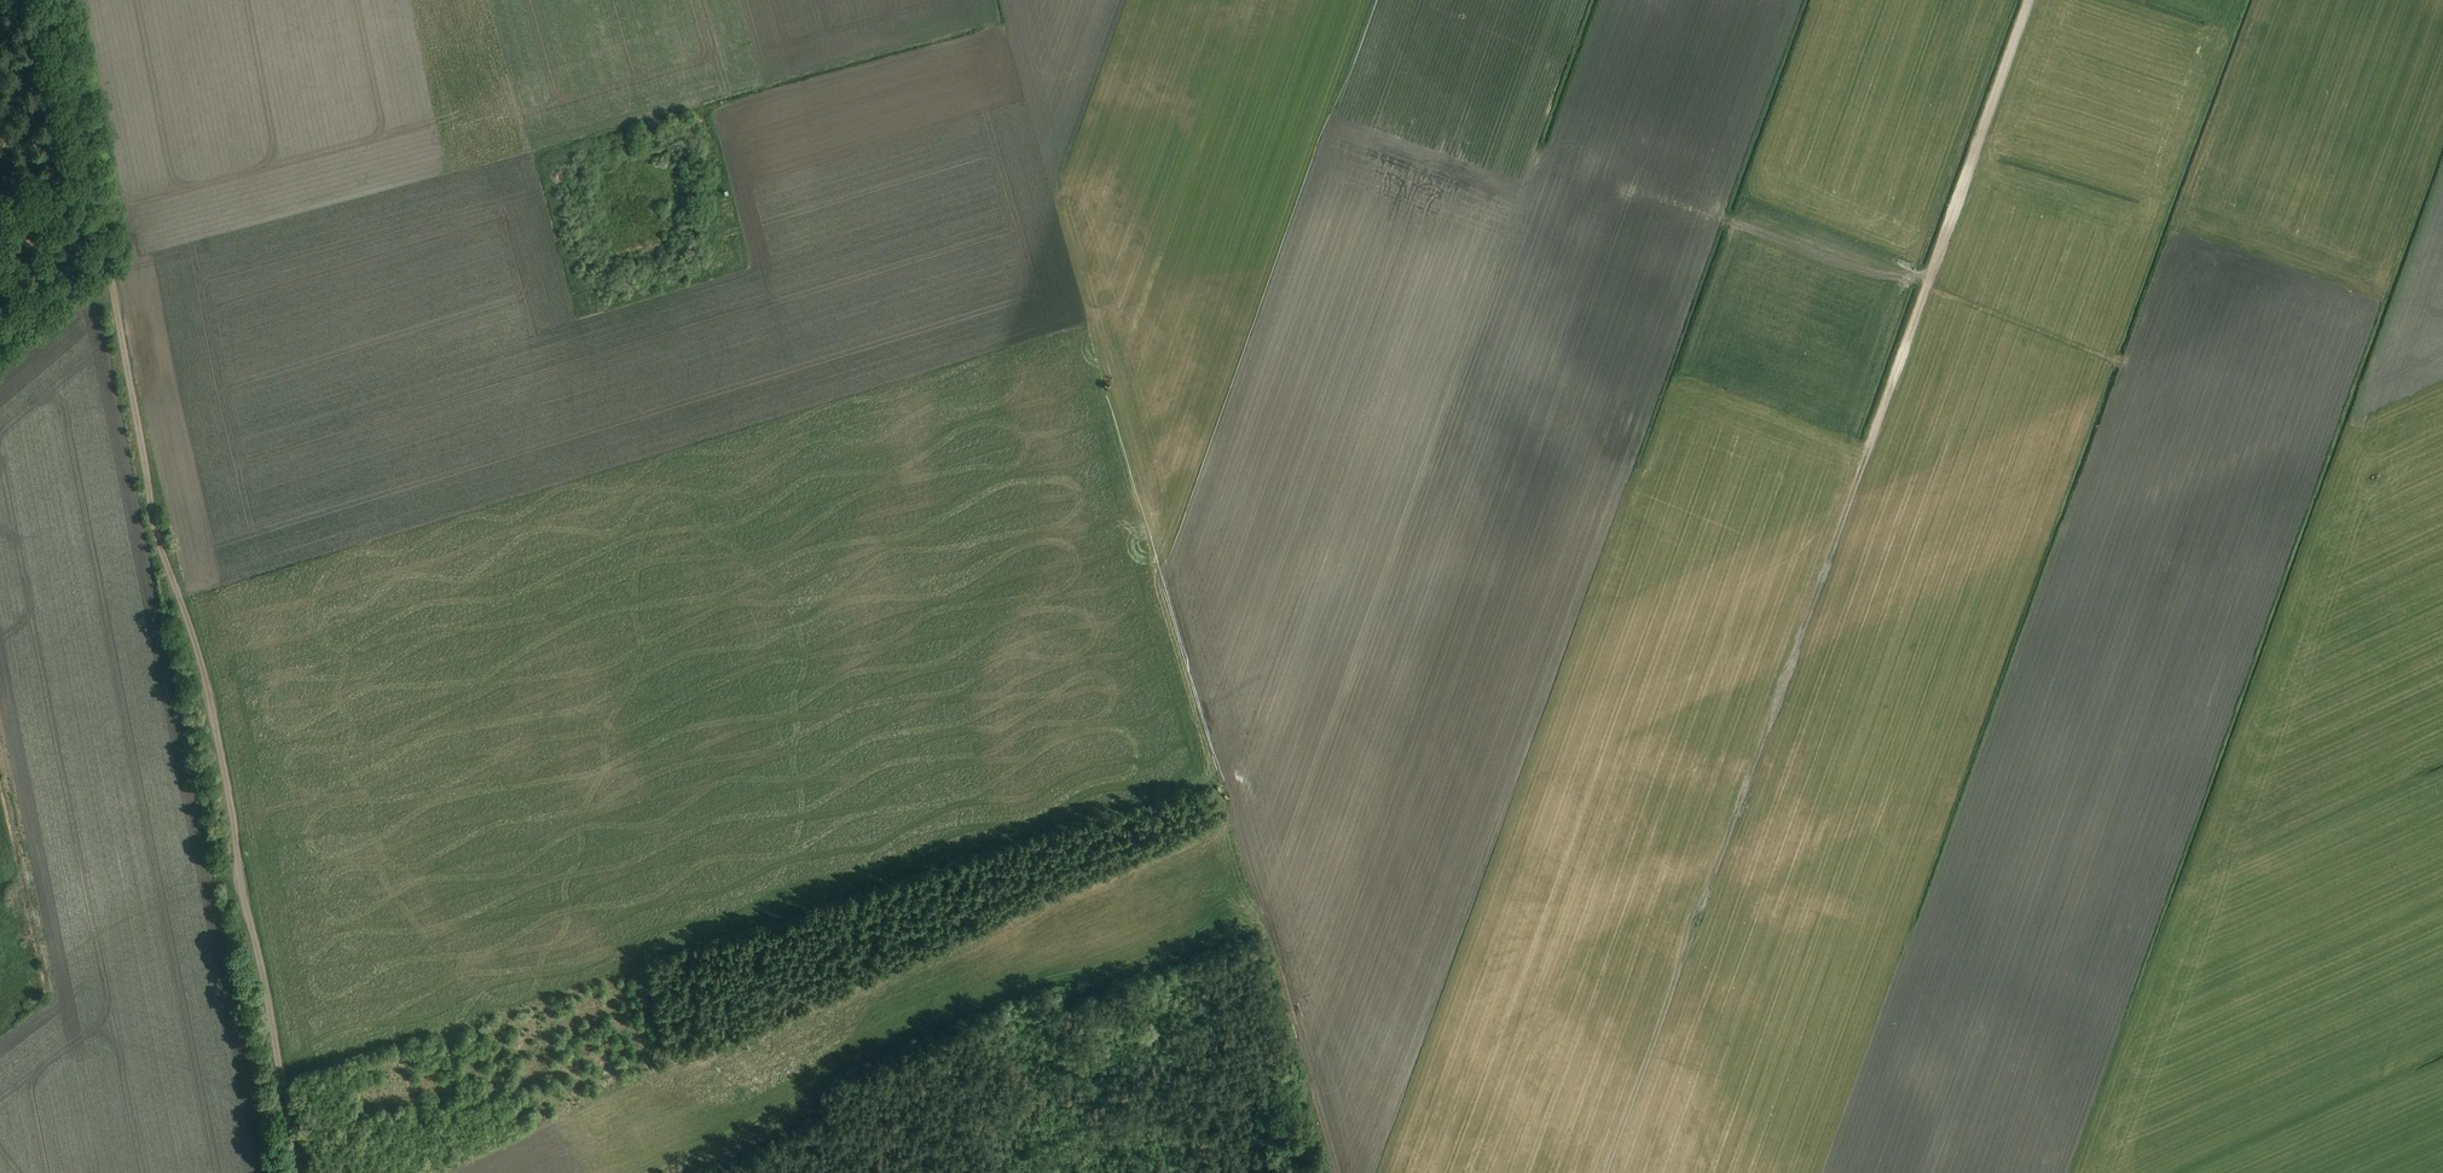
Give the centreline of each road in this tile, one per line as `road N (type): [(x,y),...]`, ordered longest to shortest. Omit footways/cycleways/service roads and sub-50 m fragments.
road 1 (track): [(294,1146),(195,651),(158,540),(104,248)]
road 2 (track): [(53,0),(104,248)]
road 3 (track): [(104,248),(0,333)]

